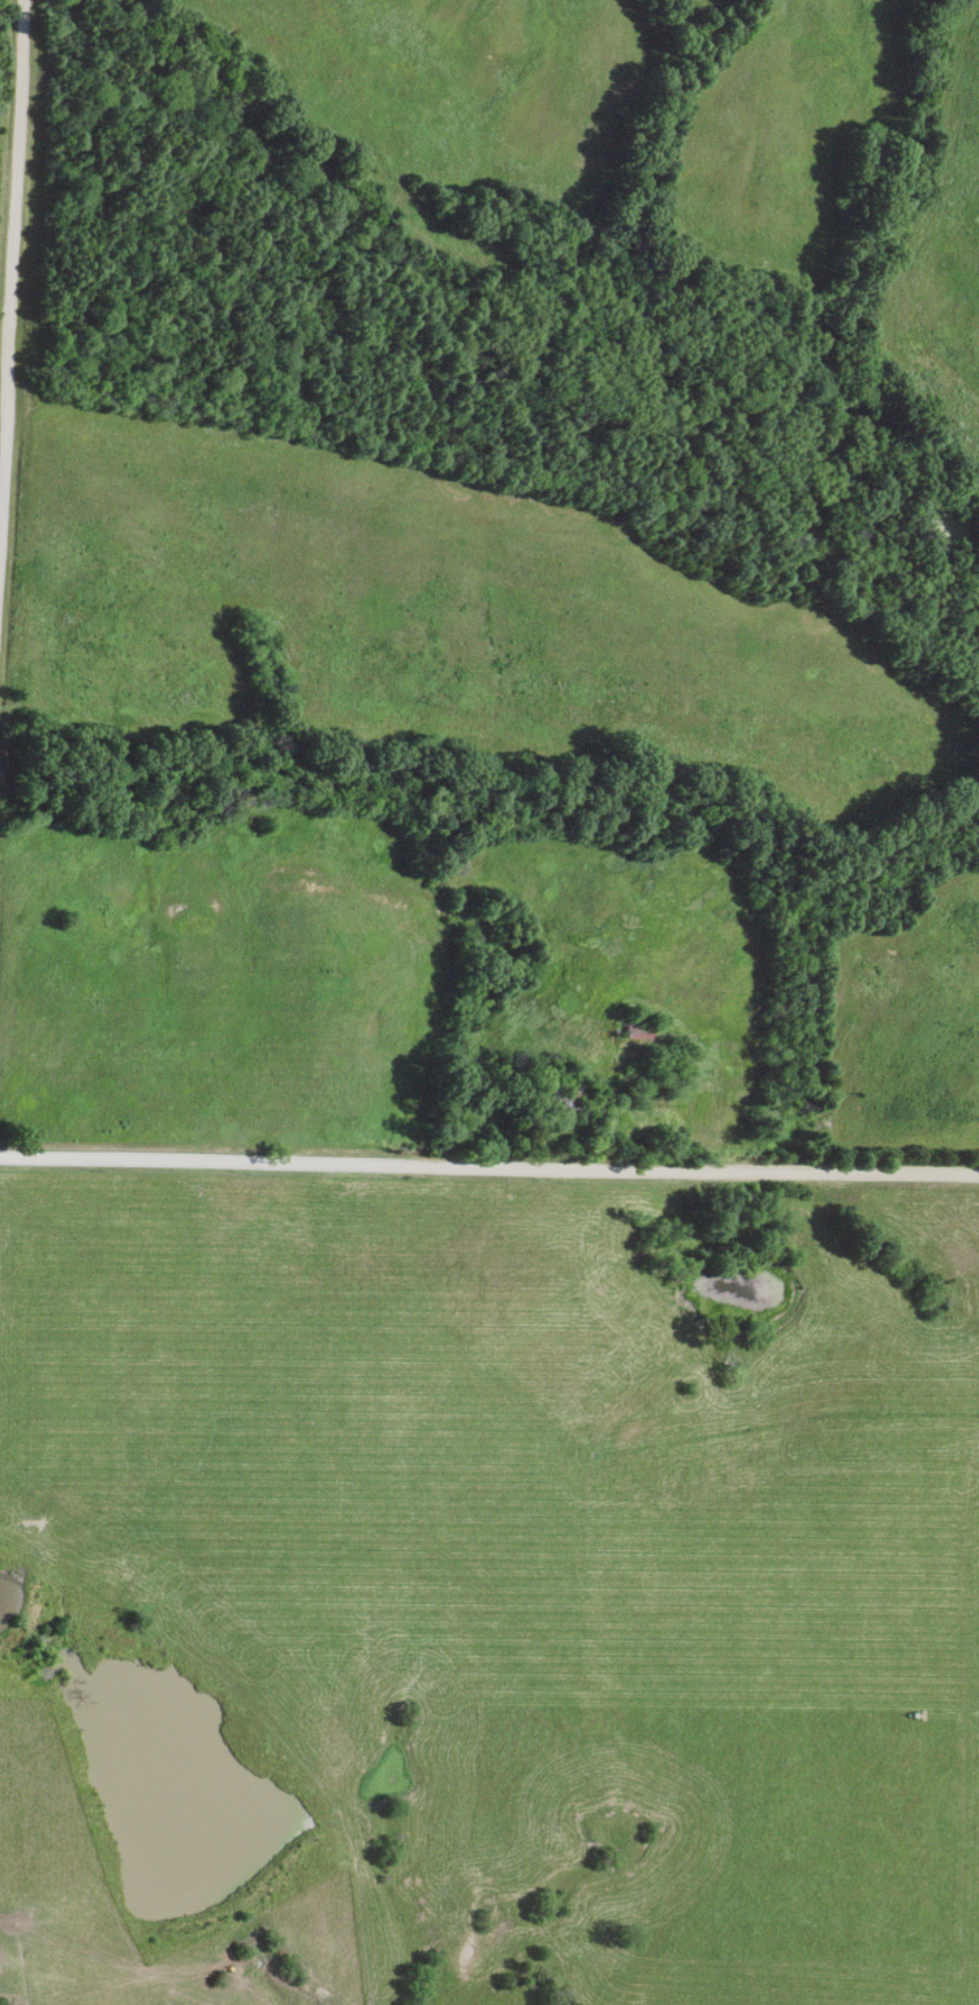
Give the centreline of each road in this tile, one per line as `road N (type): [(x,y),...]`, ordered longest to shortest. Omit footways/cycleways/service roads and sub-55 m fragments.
road 1 (residential): [(978,1175),(0,1160)]
road 2 (residential): [(0,1525),(93,1547),(376,1556),(402,1567),(550,1712),(671,1808),(643,1992)]
road 3 (residential): [(0,609),(26,0)]

